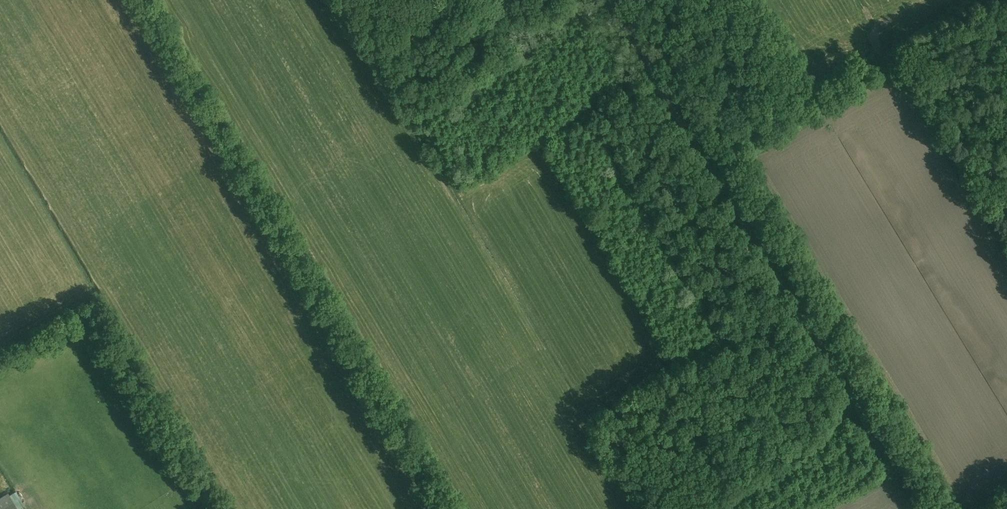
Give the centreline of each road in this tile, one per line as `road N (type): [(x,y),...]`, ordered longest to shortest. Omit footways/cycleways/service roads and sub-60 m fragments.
road 1 (track): [(612,0),(920,508)]
road 2 (track): [(144,0),(452,508)]

